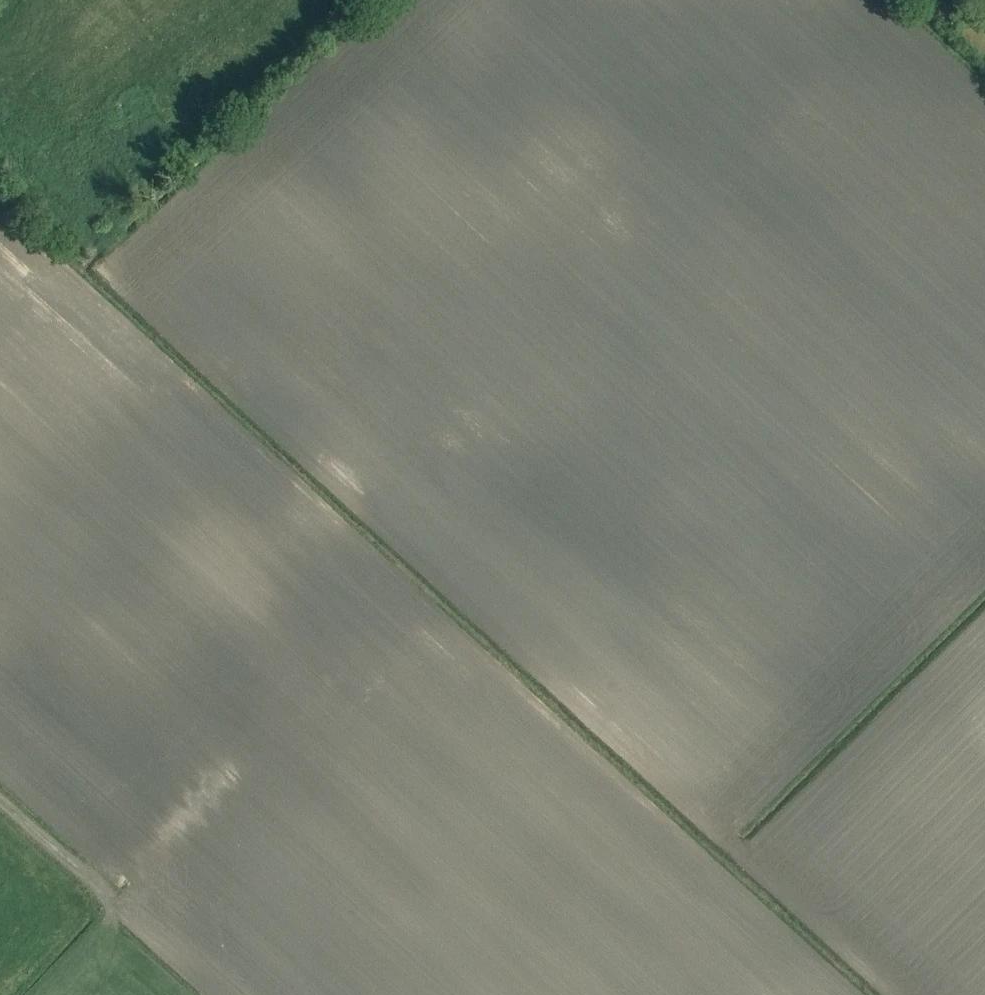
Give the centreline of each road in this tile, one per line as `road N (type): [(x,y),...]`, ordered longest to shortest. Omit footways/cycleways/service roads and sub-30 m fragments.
road 1 (track): [(0,797),(220,994)]

